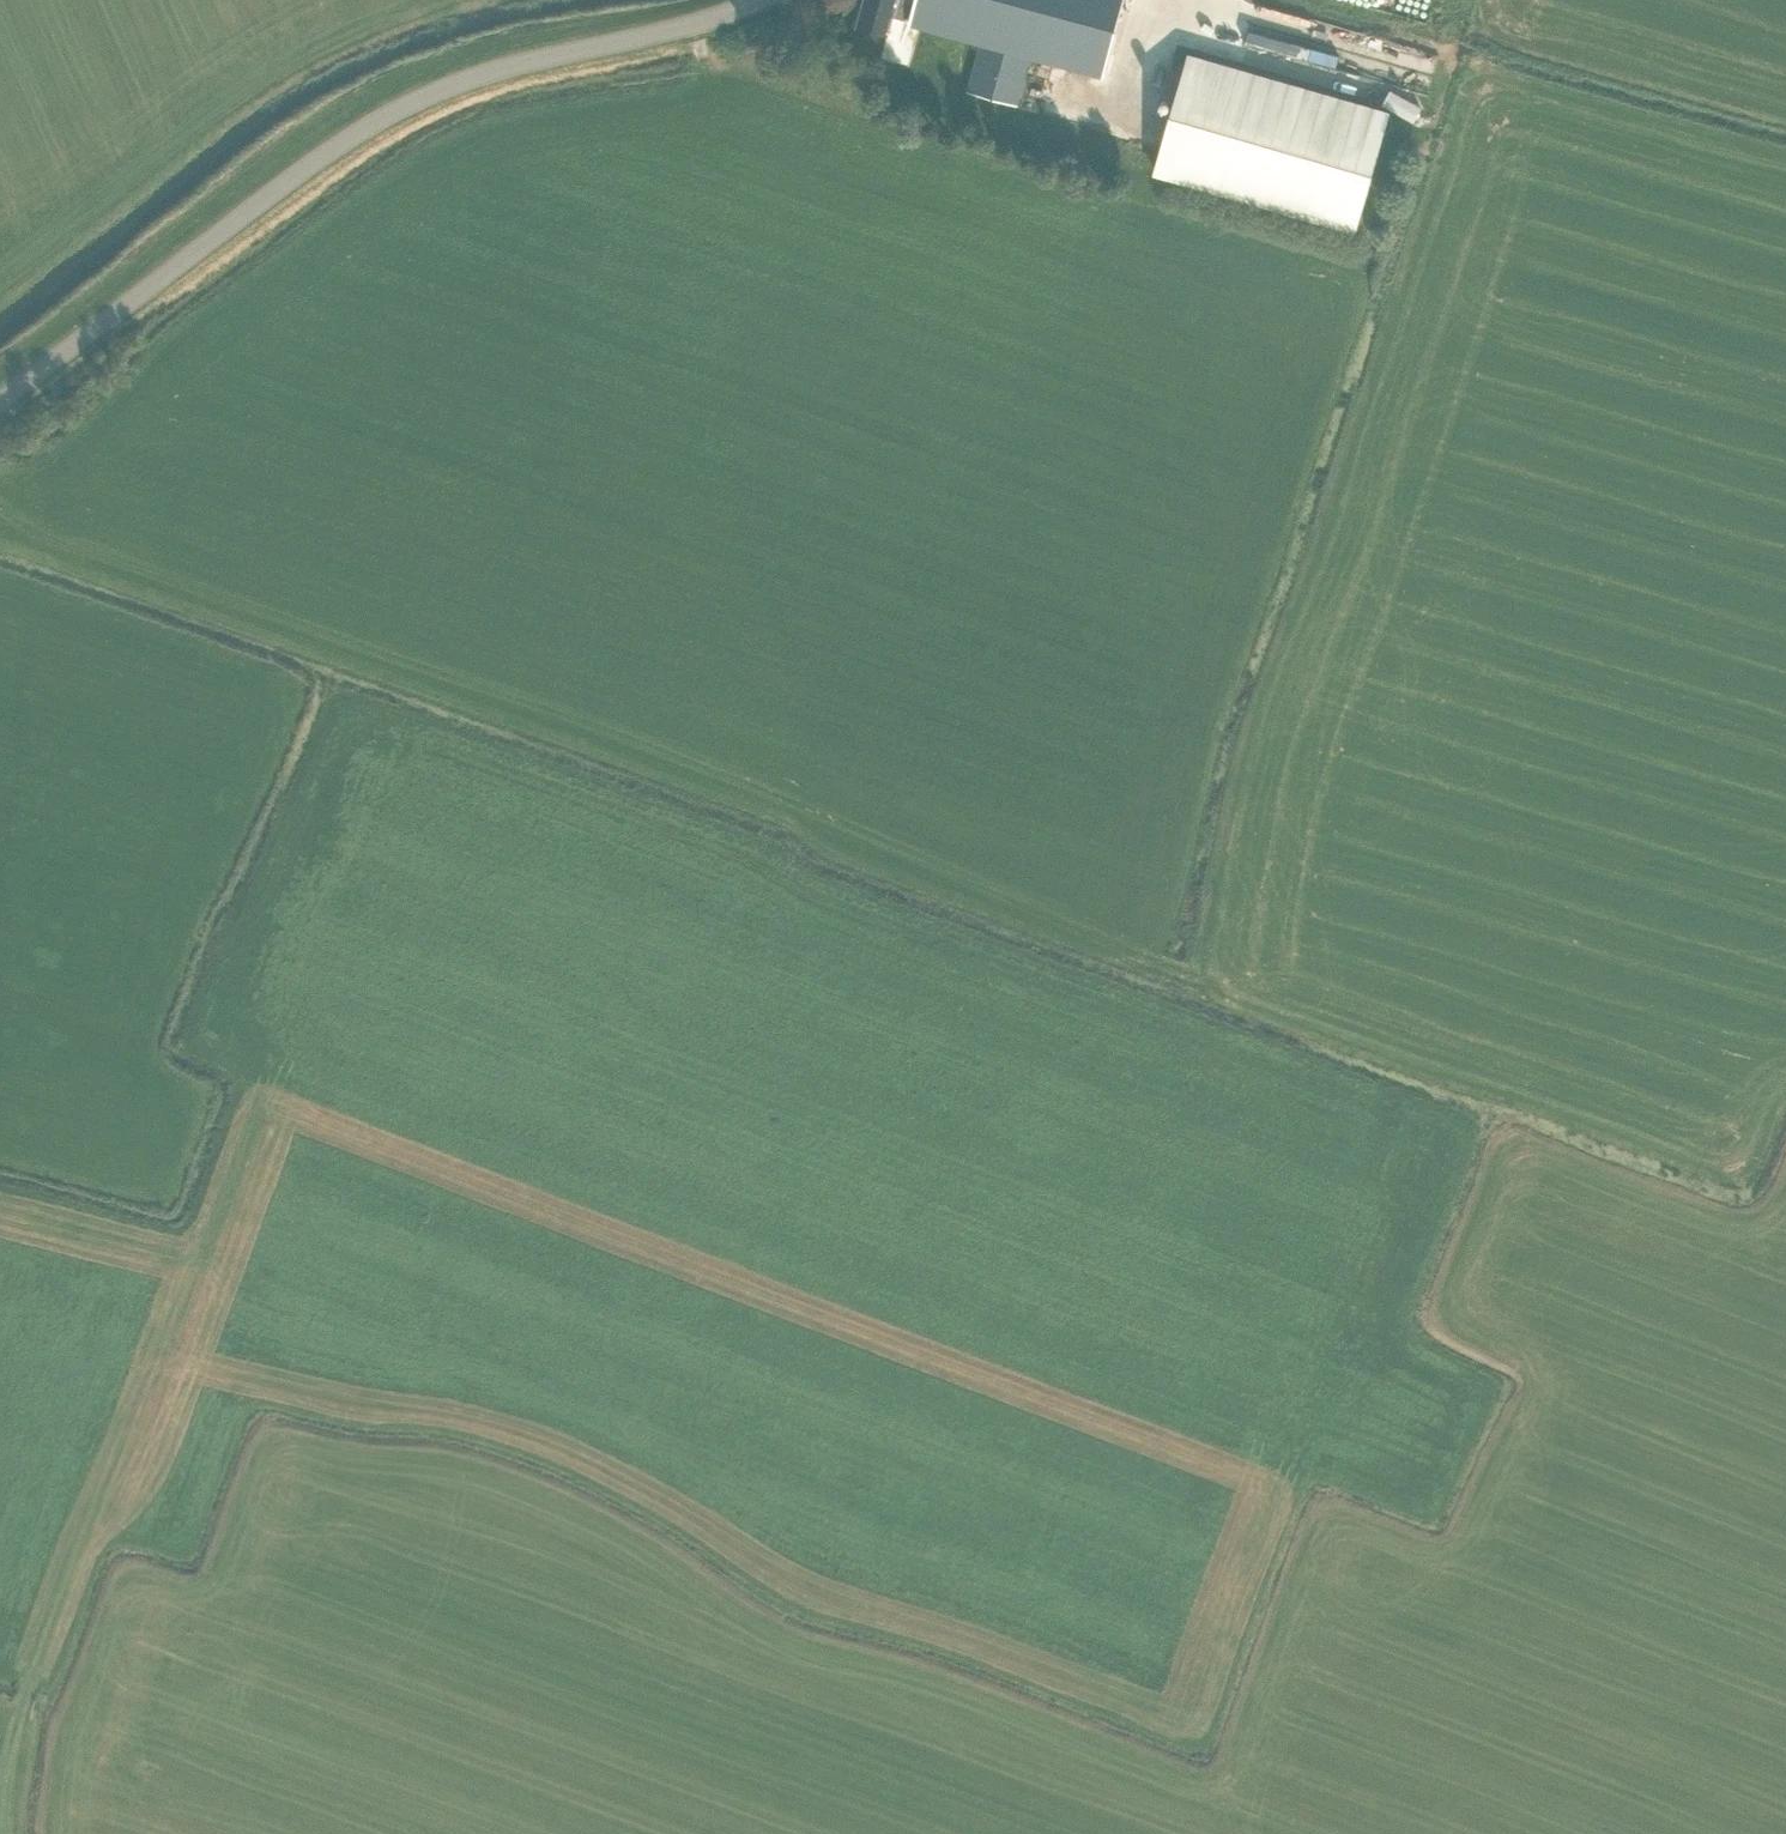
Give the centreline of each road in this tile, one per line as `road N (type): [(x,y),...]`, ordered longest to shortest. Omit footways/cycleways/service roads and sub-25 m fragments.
road 1 (tertiary): [(0,402),(378,119),(438,89),(757,0)]

